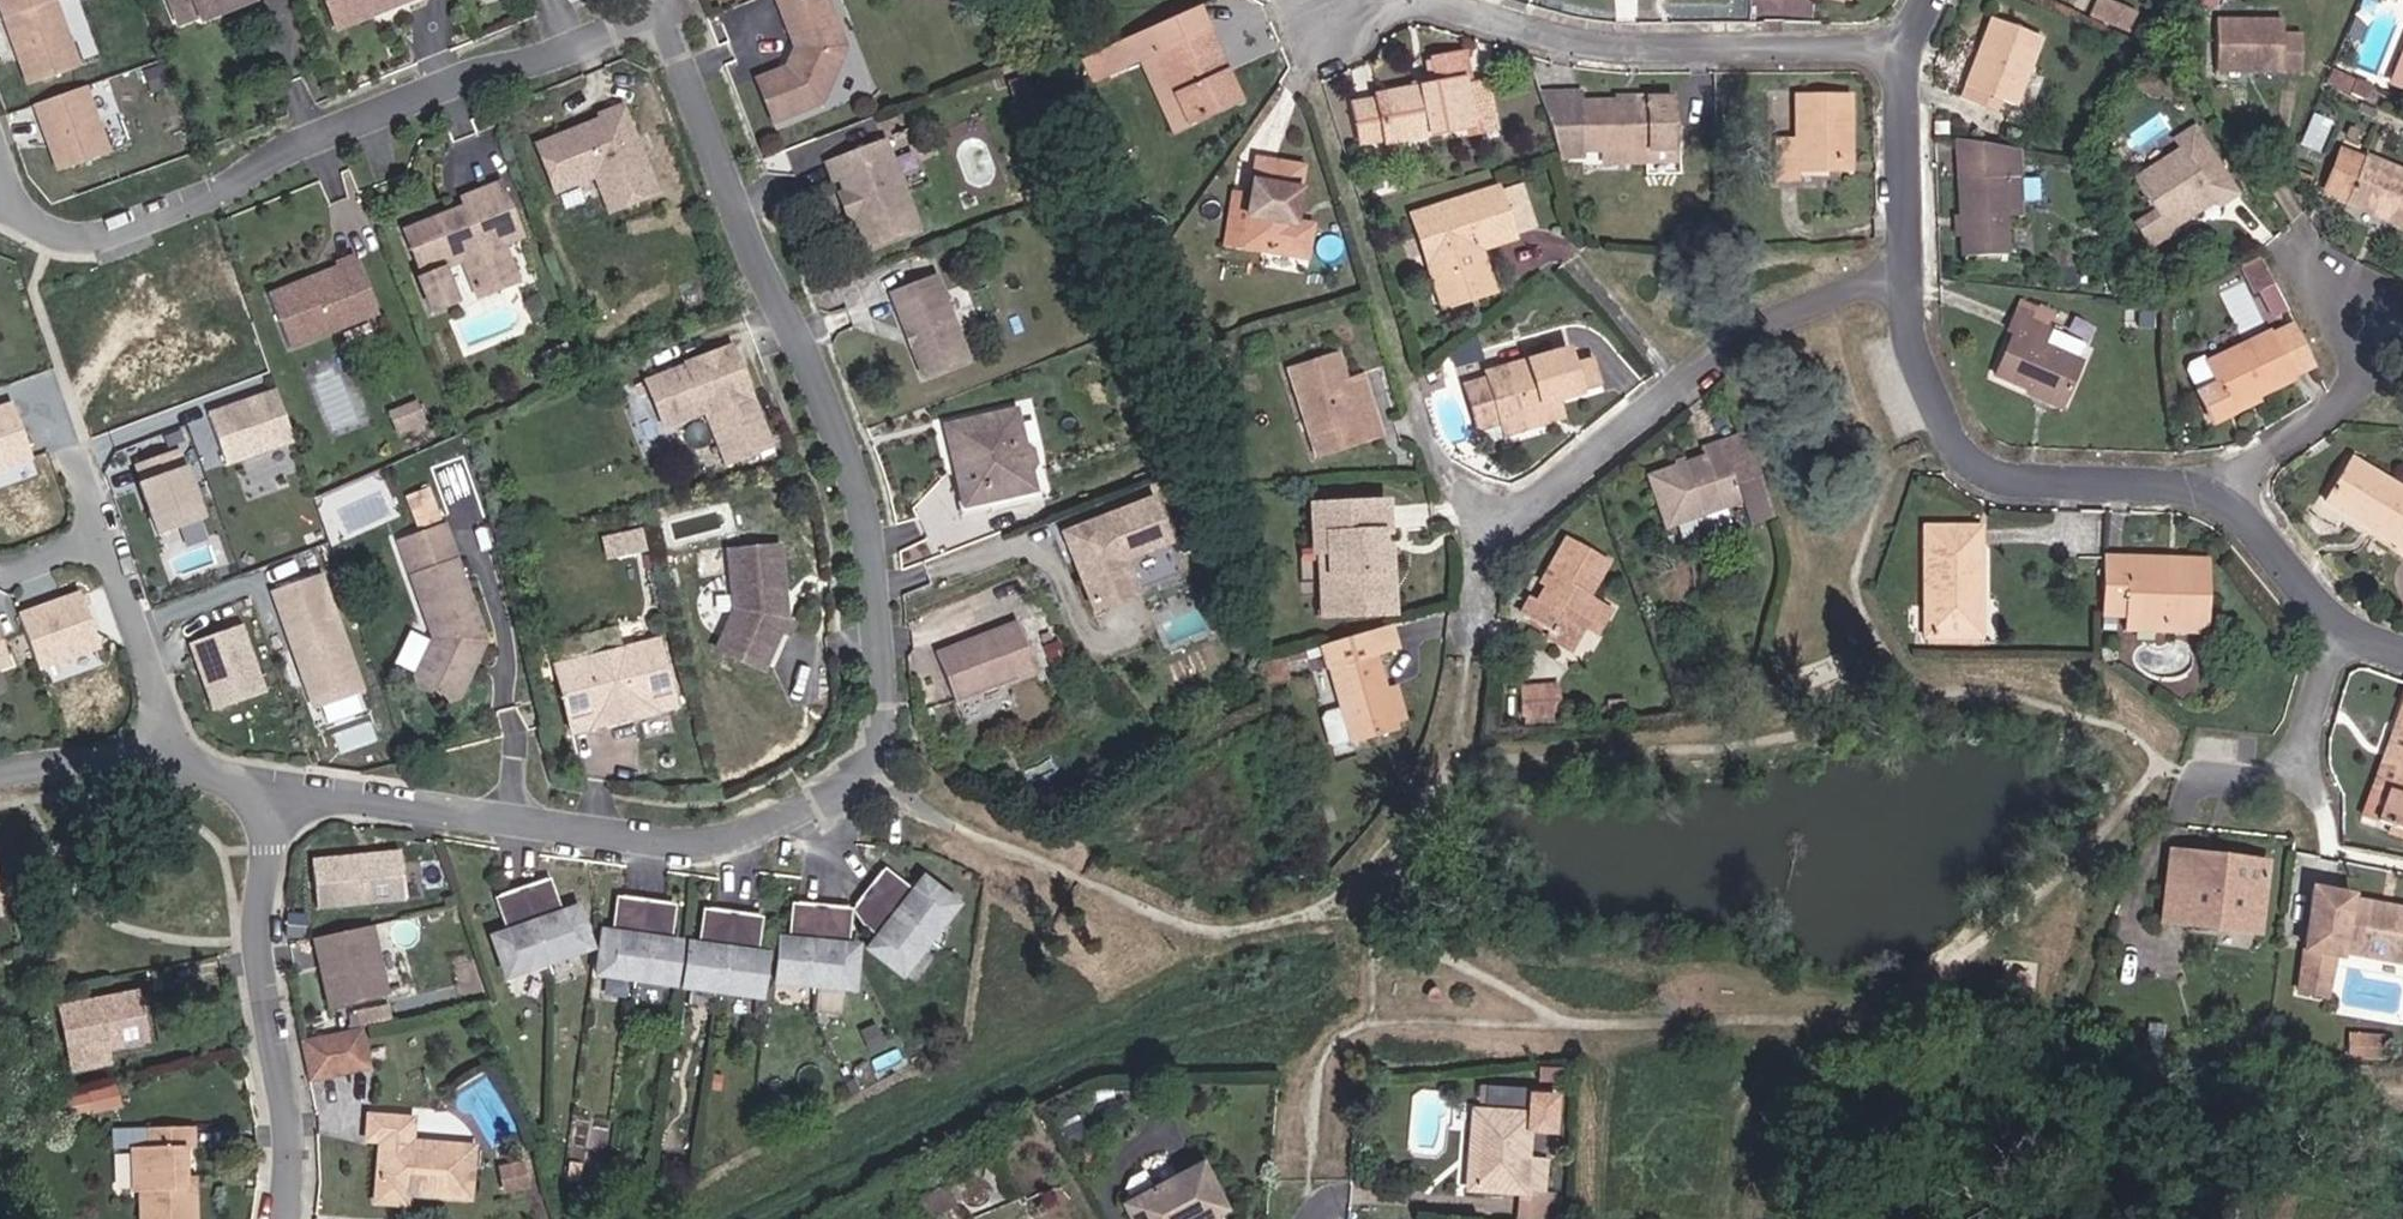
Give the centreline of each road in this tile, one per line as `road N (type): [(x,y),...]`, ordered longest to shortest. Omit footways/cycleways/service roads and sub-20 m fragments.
road 1 (residential): [(672,14),(863,482),(888,705),(863,774),(767,831),(719,845),(475,813)]
road 2 (residential): [(6,194),(32,222),(92,245),(462,79),(549,61),(672,14)]
road 3 (residential): [(1491,552),(1537,494),(1743,333),(1906,284)]
road 4 (residential): [(1407,0),(1609,48),(1902,45)]
road 5 (residential): [(1906,284),(1918,355),(1959,453),(2019,480),(2223,487)]
road 6 (residential): [(259,792),(255,942),(278,1093)]
road 7 (residential): [(2223,487),(2341,630),(2402,654)]
road 8 (residential): [(2402,330),(2376,379),(2223,487)]
road 9 (residential): [(1902,45),(1906,284)]
road 10 (residential): [(89,527),(173,750)]
road 11 (residential): [(259,792),(475,813)]
road 12 (residential): [(0,776),(55,761),(173,750)]
road 13 (residential): [(279,1218),(287,1149),(278,1093)]

